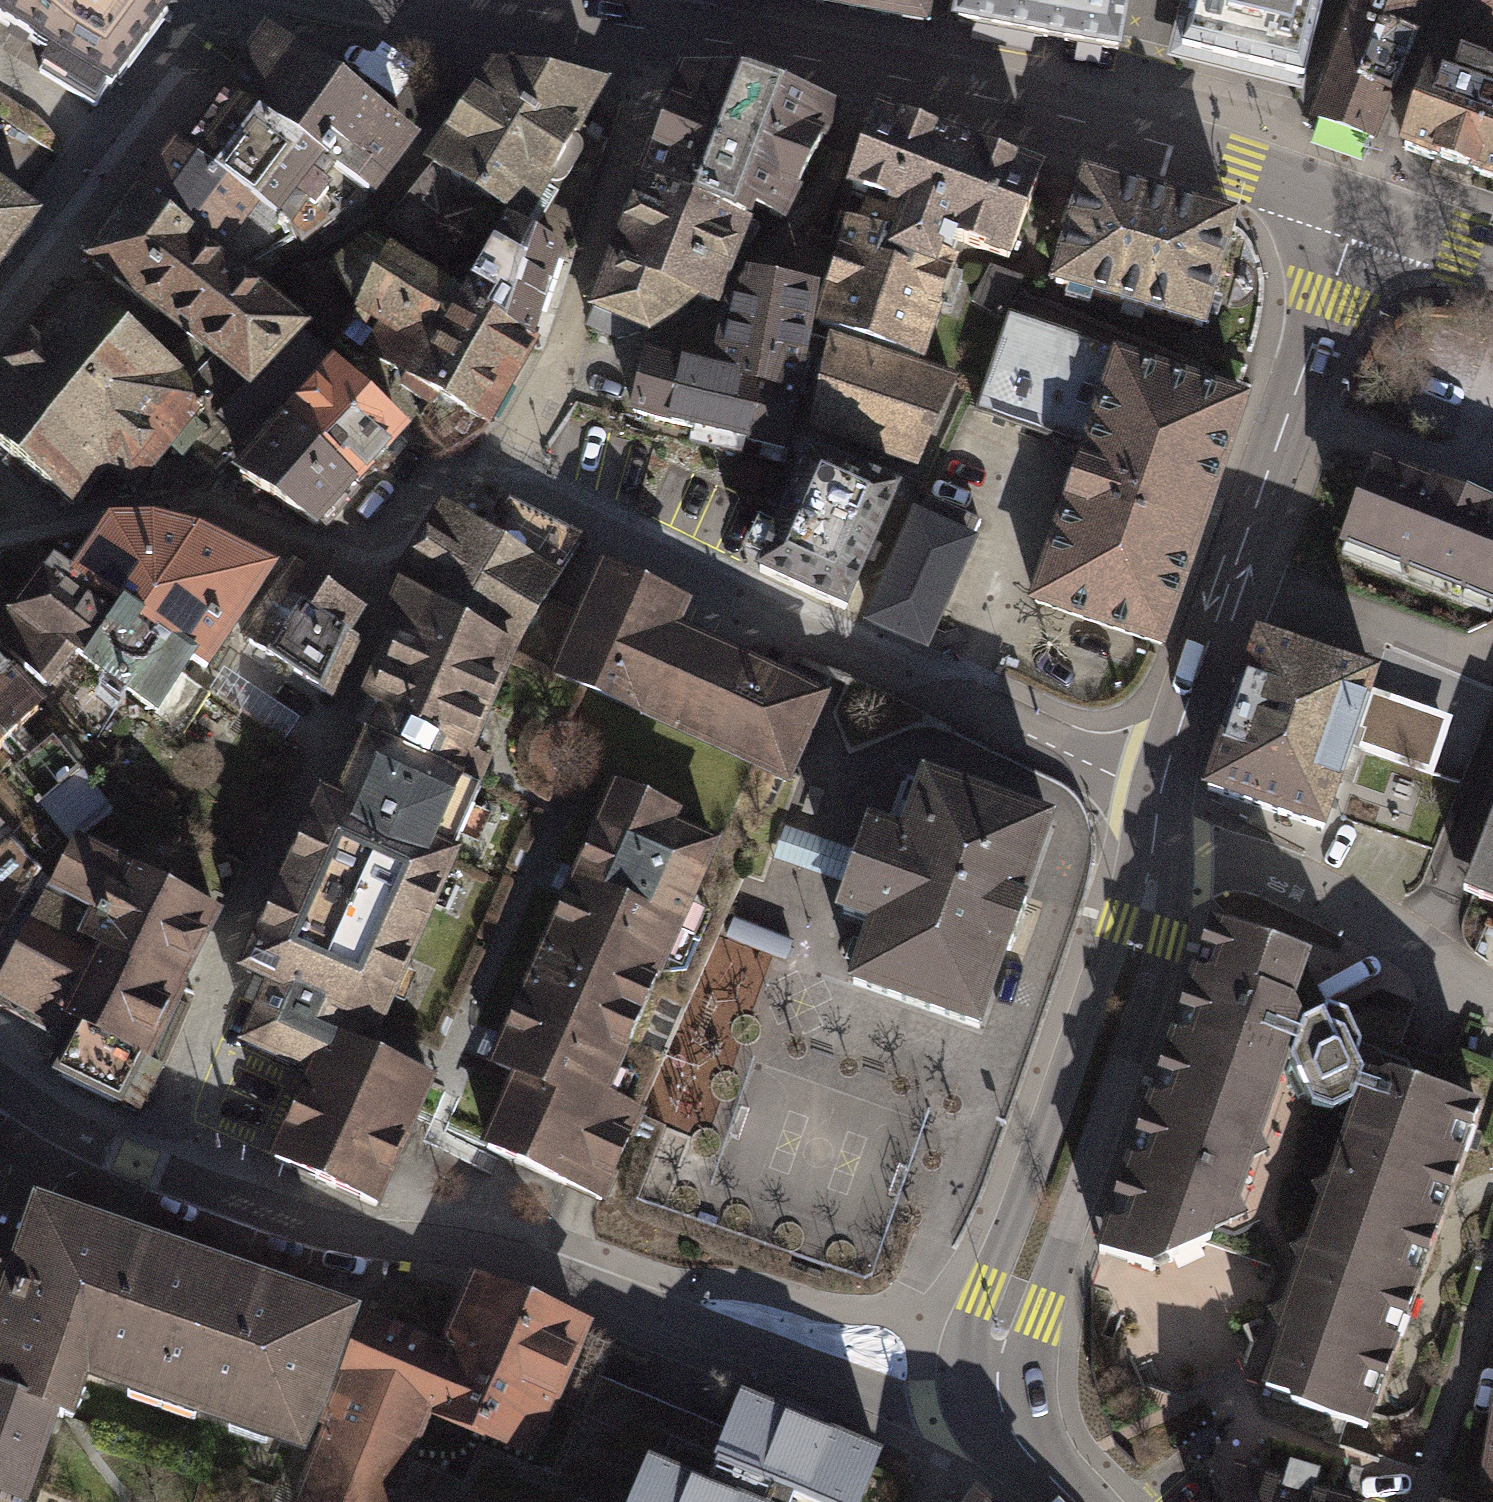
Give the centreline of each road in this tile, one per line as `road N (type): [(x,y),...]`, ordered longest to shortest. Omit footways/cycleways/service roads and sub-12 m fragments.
road 1 (residential): [(142,1165),(300,1225),(483,1251),(927,1411),(998,1407)]
road 2 (residential): [(498,455),(1156,805)]
road 3 (primary): [(1357,207),(1124,132),(660,32)]
road 4 (secondary): [(1156,805),(967,1341),(965,1361),(998,1407)]
road 5 (secondary): [(998,1407),(1040,1311),(1168,939),(1176,885),(1156,805)]
road 6 (secondary): [(1357,207),(1156,805)]
road 7 (residential): [(380,582),(349,692),(221,971),(142,1165)]
road 8 (residential): [(660,32),(656,70),(561,356),(511,447),(498,455)]
road 9 (residential): [(0,534),(159,492),(380,582)]
road 10 (residential): [(1156,805),(1397,926),(1492,998)]
road 11 (residential): [(0,318),(208,42)]
road 12 (residential): [(1492,1284),(1424,1501)]
road 13 (primary): [(660,32),(470,0)]
road 14 (residential): [(498,455),(433,489),(380,582)]
road 15 (residential): [(0,1083),(142,1165)]
road 16 (primary): [(1357,207),(1492,257)]
road 17 (secondary): [(1074,1501),(1012,1435),(998,1407)]

